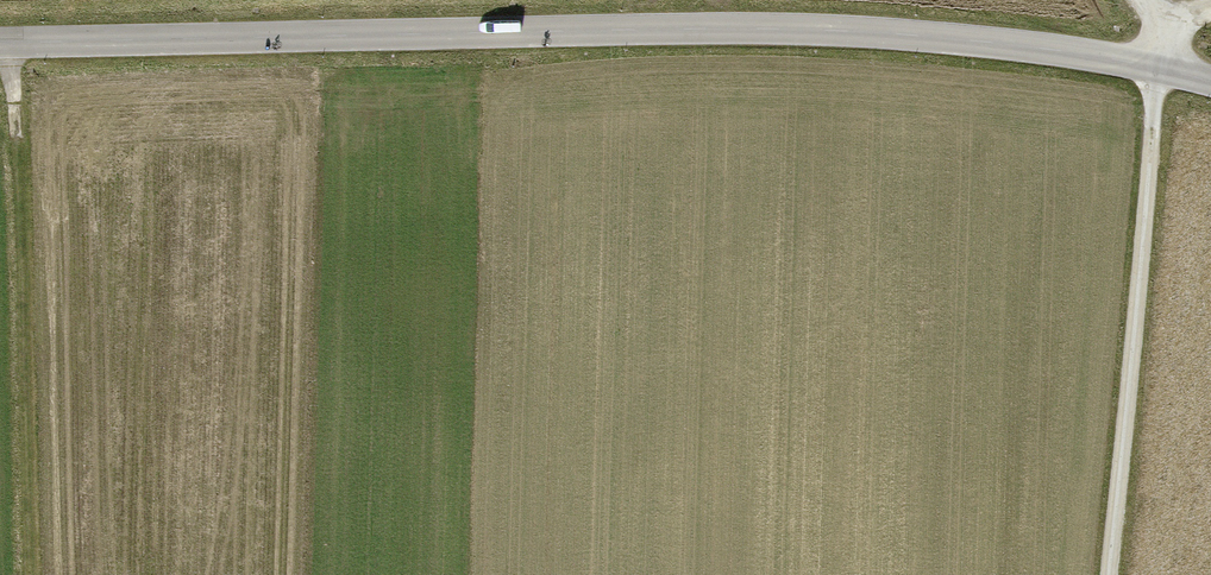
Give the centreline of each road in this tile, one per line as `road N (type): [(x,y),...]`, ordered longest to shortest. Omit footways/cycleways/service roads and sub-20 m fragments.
road 1 (tertiary): [(0,30),(890,31),(1162,71),(1210,87)]
road 2 (track): [(1106,574),(1162,71),(1173,24),(1210,14)]
road 3 (track): [(22,30),(45,574)]

